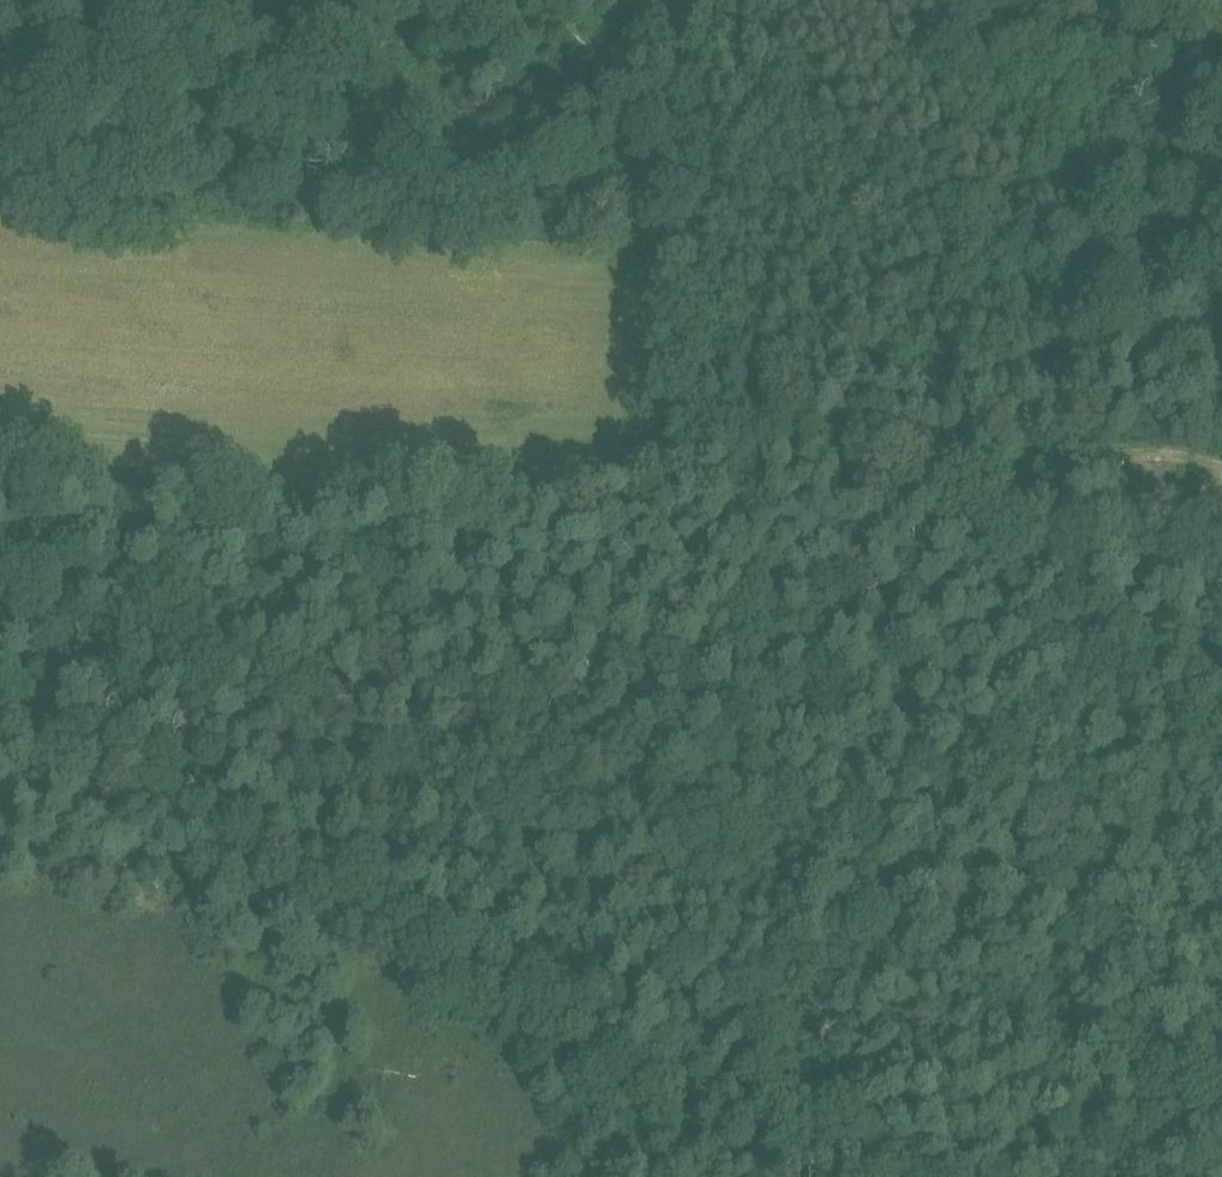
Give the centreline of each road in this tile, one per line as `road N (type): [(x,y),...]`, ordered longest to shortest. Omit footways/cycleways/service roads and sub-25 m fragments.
road 1 (track): [(684,405),(828,402),(997,425),(1221,470)]

